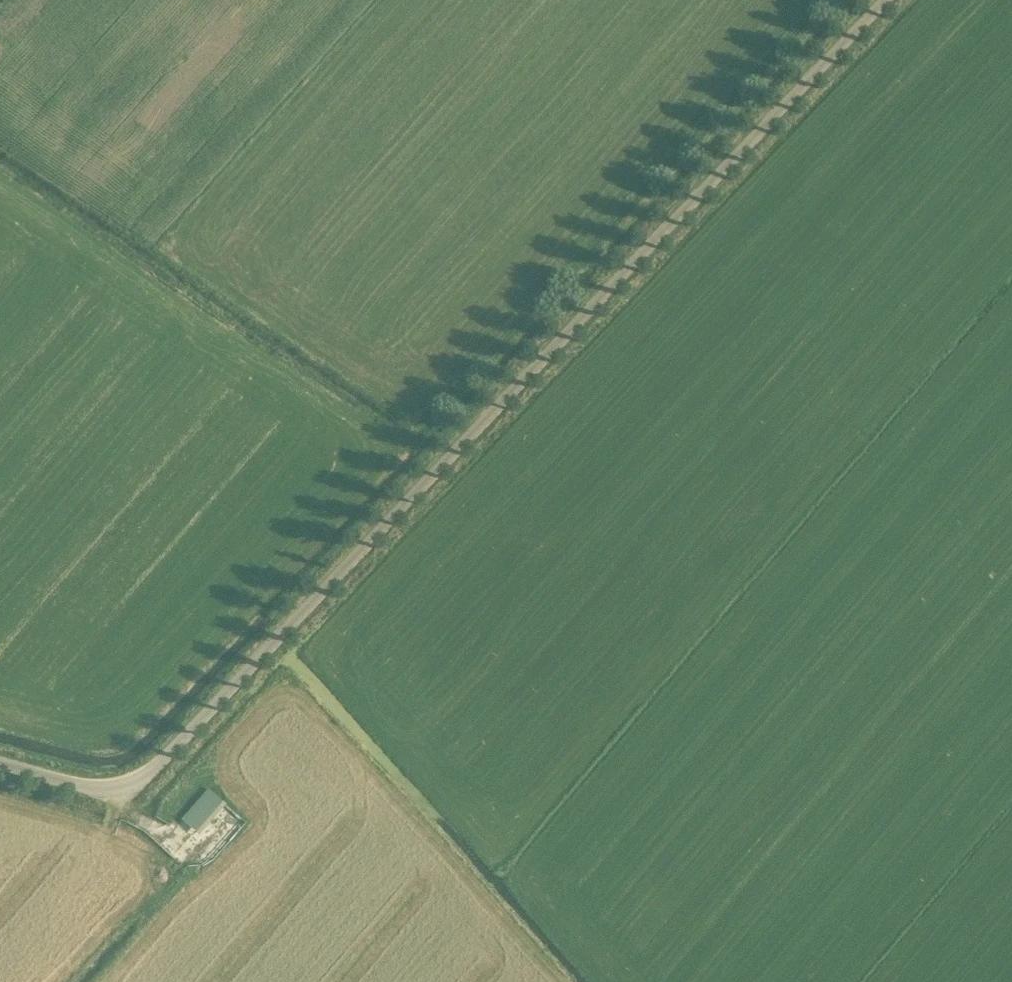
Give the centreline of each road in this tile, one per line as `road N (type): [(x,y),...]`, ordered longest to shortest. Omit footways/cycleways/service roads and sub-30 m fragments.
road 1 (unclassified): [(0,765),(132,793),(885,0)]

